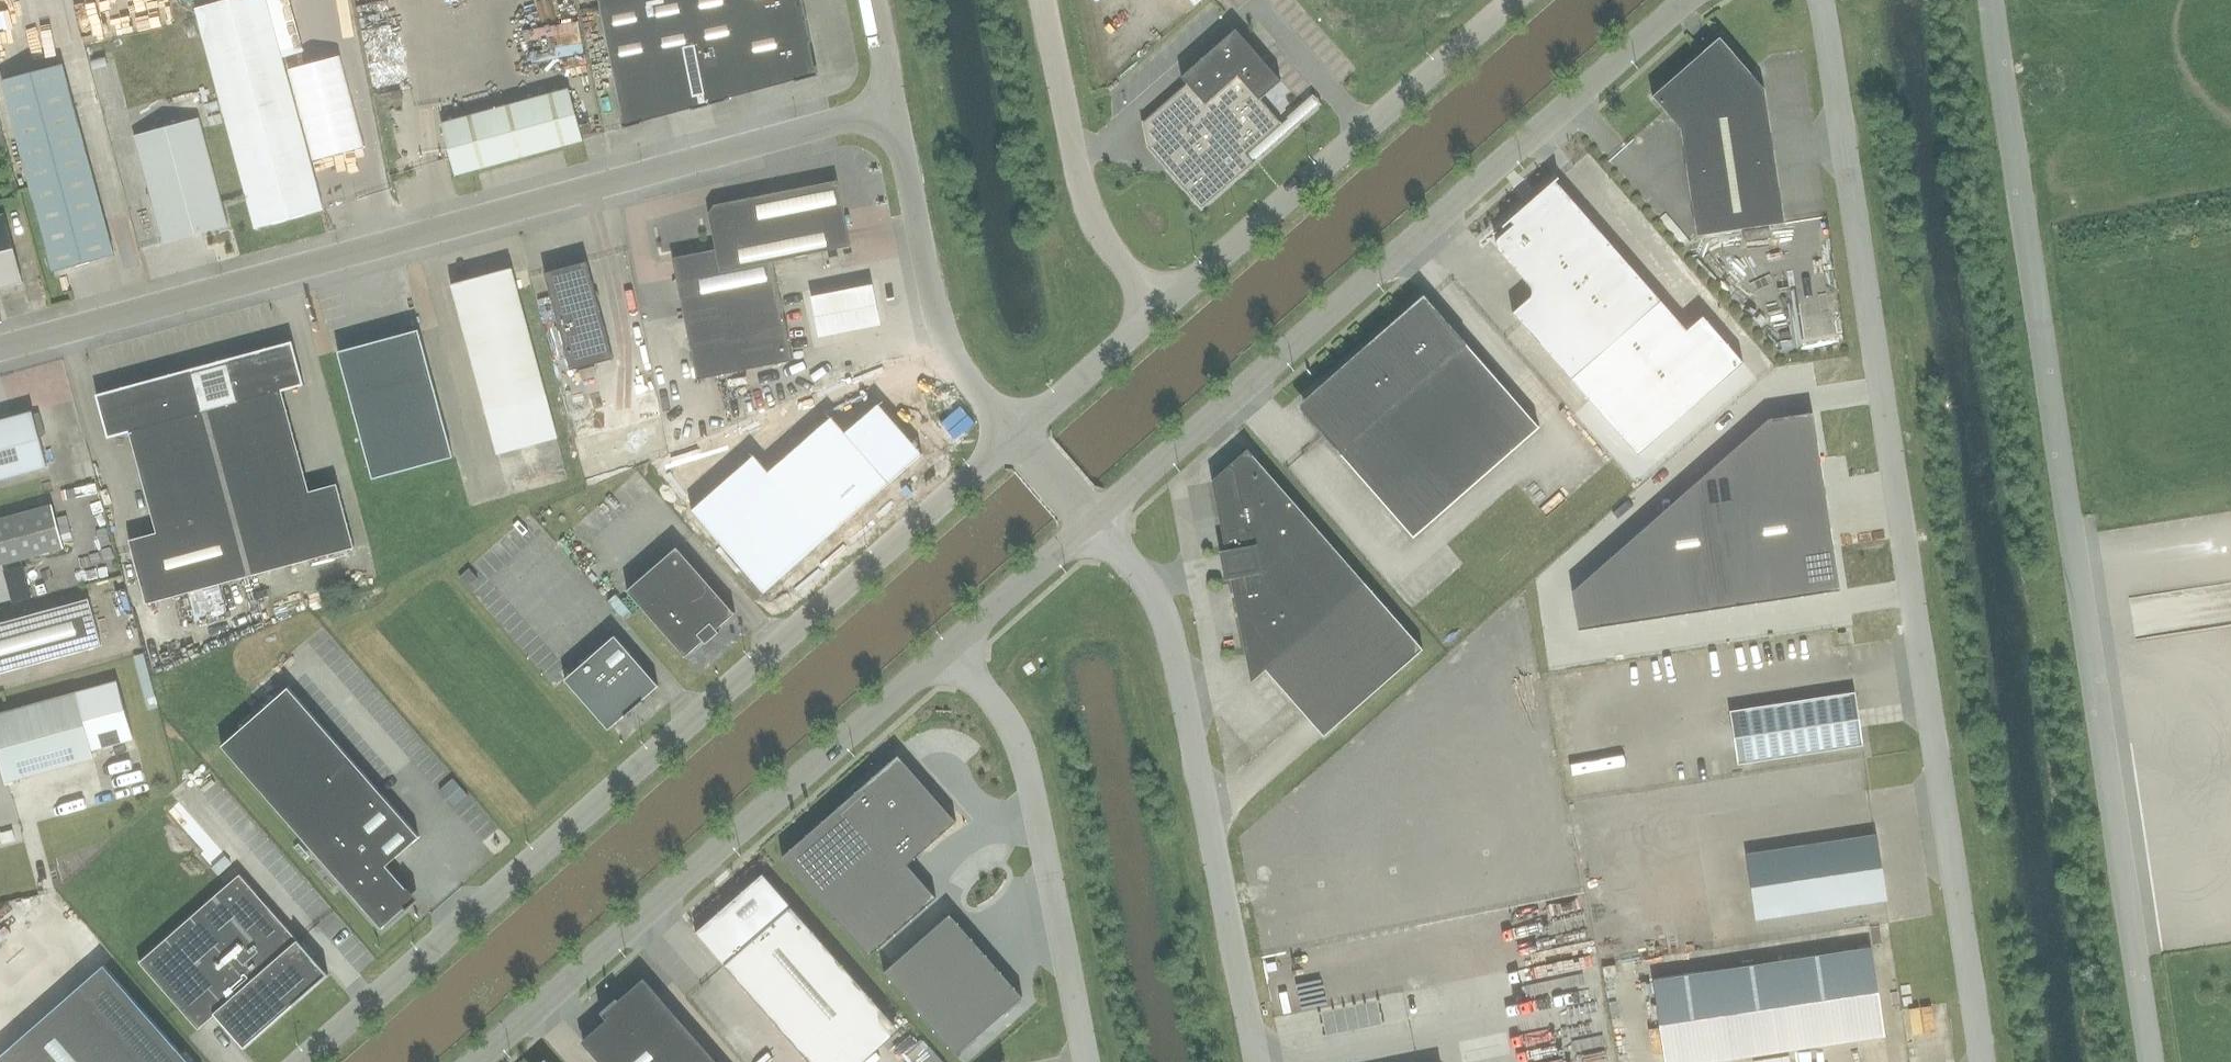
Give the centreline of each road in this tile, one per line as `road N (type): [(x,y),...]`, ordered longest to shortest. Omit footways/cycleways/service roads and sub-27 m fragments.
road 1 (unclassified): [(1983,1061),(1823,0)]
road 2 (unclassified): [(1992,0),(2151,1061)]
road 3 (unclassified): [(304,1061),(1013,440)]
road 4 (unclassified): [(0,349),(902,98)]
road 5 (unclassified): [(1686,0),(1094,526)]
road 6 (unclassified): [(949,649),(477,1061)]
road 7 (unclassified): [(1094,526),(1159,604),(1172,641),(1255,1061)]
road 8 (unclassified): [(1163,304),(1514,0)]
road 9 (unclassified): [(949,649),(1020,757),(1088,1061)]
road 10 (unclassified): [(1013,440),(974,395),(961,361),(902,98)]
road 11 (unclassified): [(1163,304),(1102,232),(1081,175),(1045,0)]
road 12 (unclassified): [(1013,440),(1163,304)]
road 13 (unclassified): [(1094,526),(949,649)]

